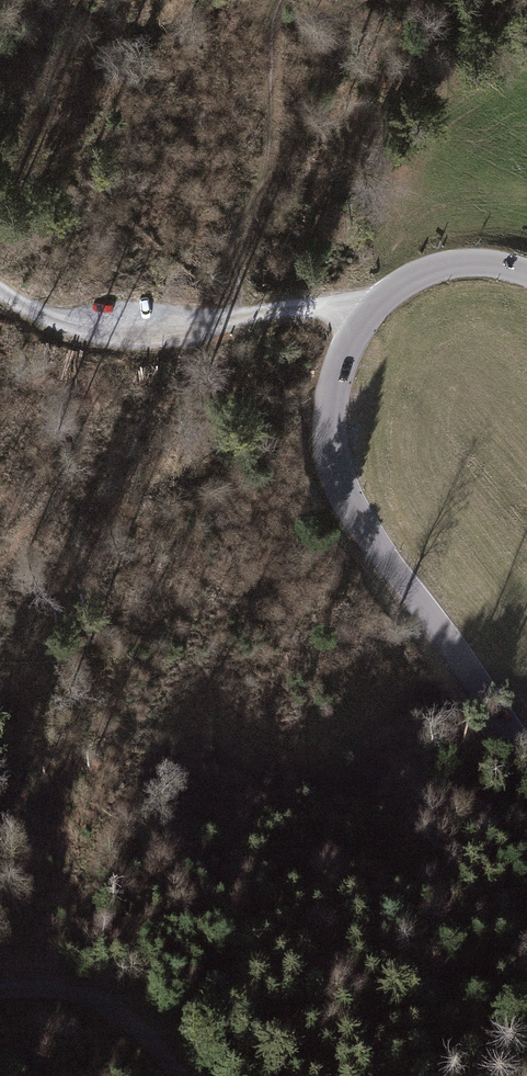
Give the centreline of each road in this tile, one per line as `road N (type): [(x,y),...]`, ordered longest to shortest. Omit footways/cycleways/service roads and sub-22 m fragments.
road 1 (tertiary): [(526,273),(461,263),(391,292),(350,343),(330,426),(337,470),(362,524),(526,757)]
road 2 (track): [(362,322),(300,309),(166,335),(94,336),(36,316),(0,288)]
road 3 (track): [(176,1075),(149,1040),(100,1000),(44,984),(0,985)]

